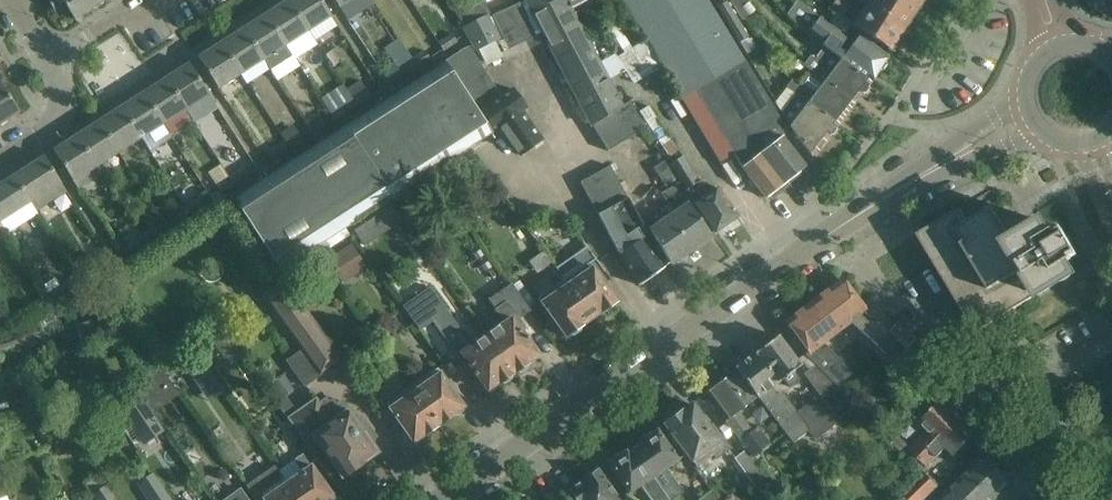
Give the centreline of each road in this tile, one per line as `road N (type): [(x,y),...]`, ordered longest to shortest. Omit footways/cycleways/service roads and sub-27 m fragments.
road 1 (tertiary): [(444,499),(919,181)]
road 2 (tertiary): [(1027,91),(919,181)]
road 3 (tertiary): [(919,181),(1009,146),(1052,139)]
road 4 (residential): [(1005,403),(906,309)]
road 5 (residential): [(0,161),(57,125),(63,89),(48,64)]
road 6 (residential): [(1005,403),(1111,343)]
road 7 (residential): [(1093,486),(1005,403)]

